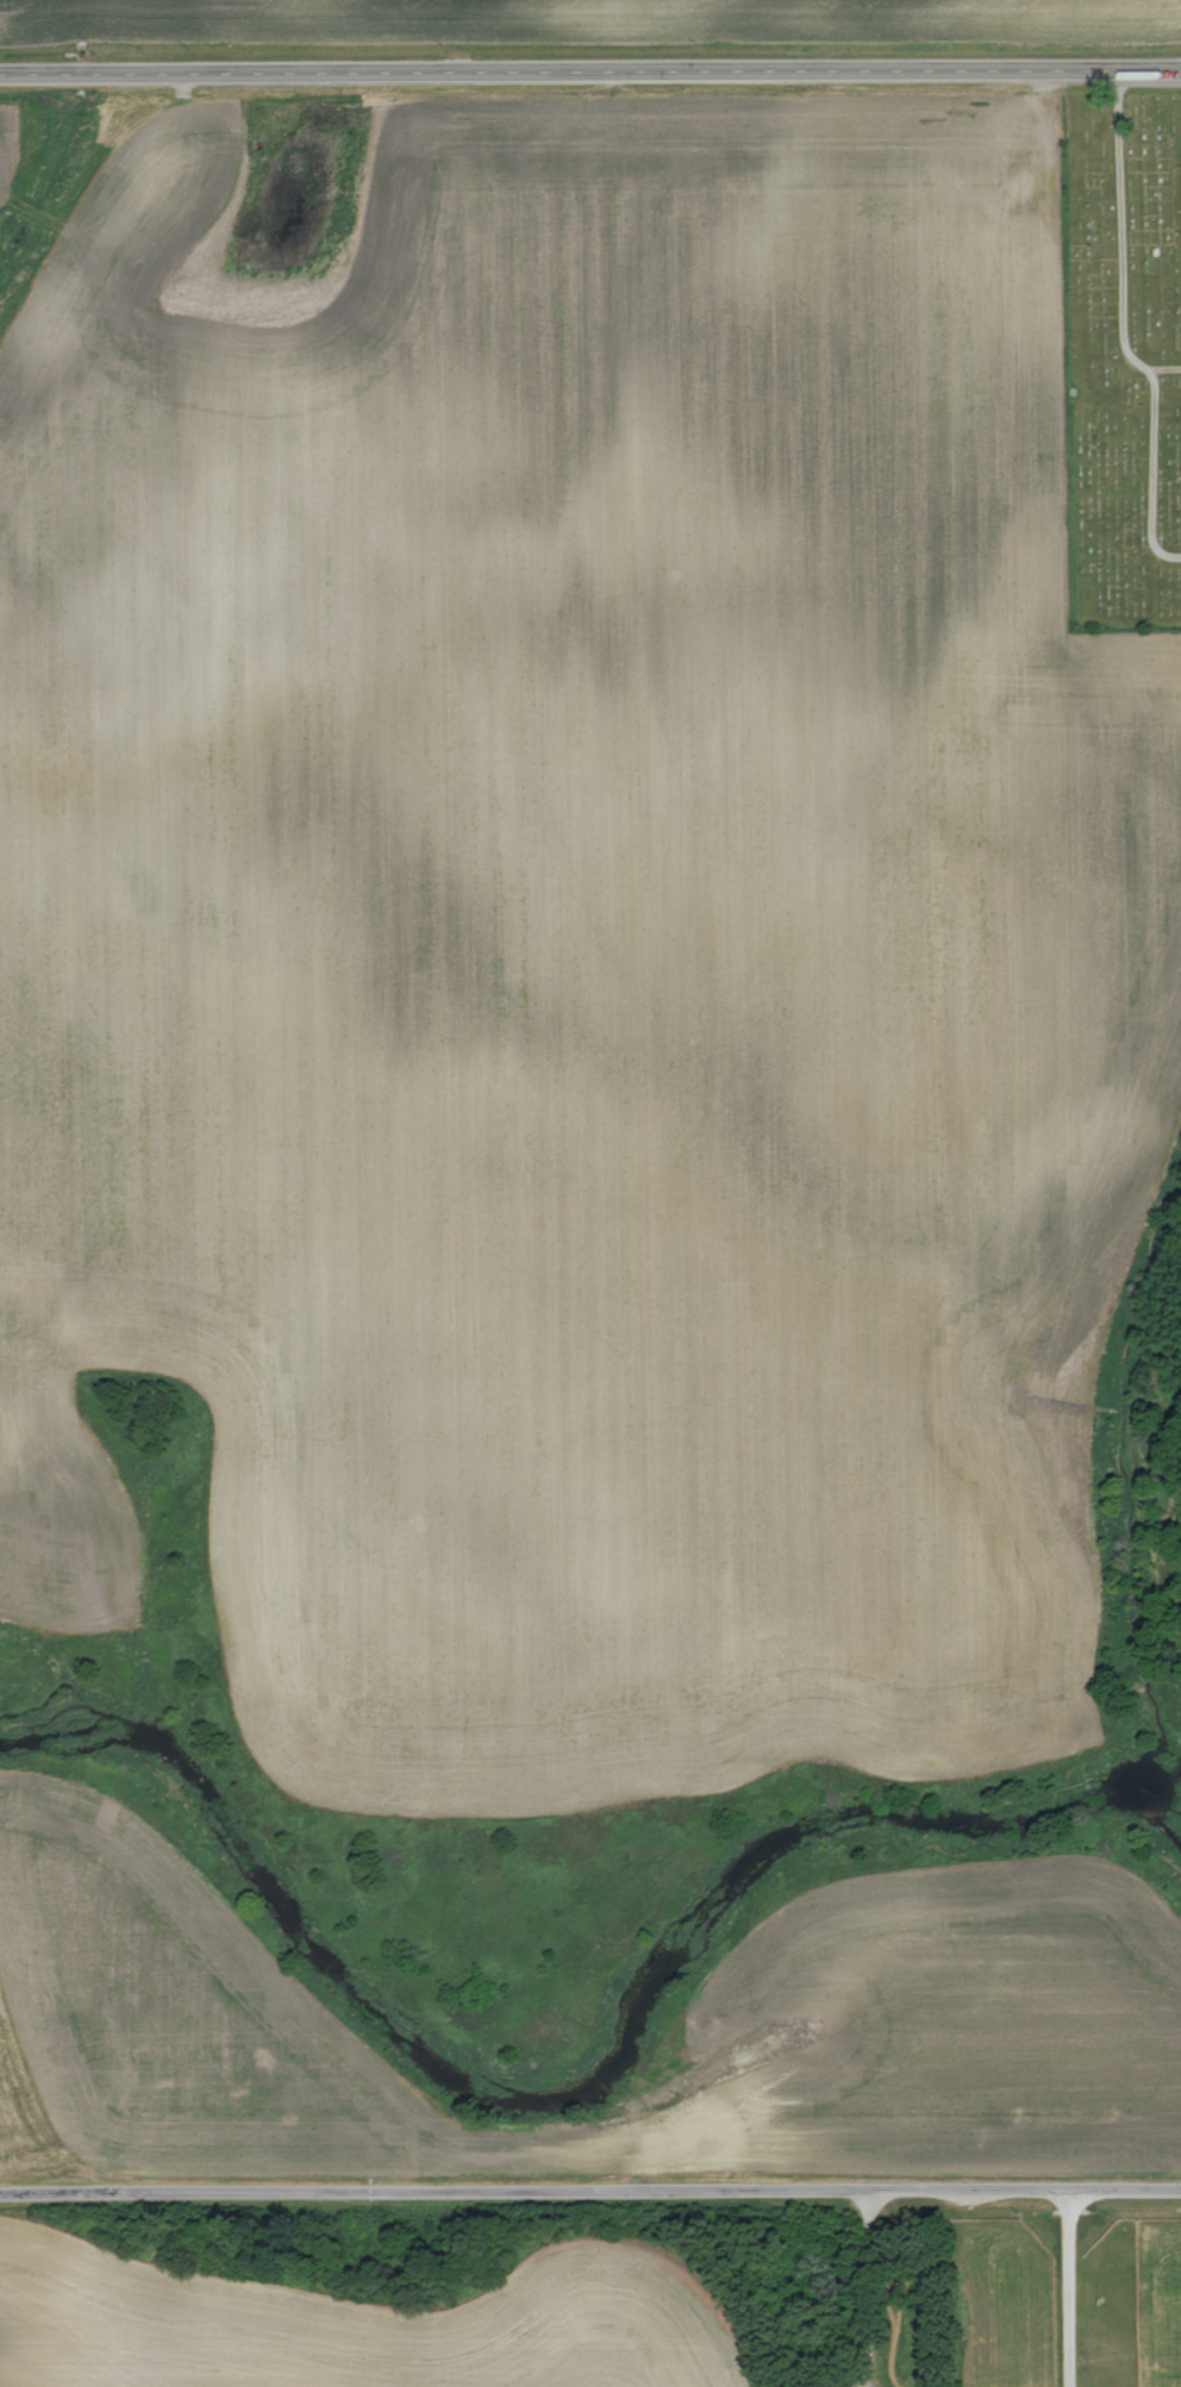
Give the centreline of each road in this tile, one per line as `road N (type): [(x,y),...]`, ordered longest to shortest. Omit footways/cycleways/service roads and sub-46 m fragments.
road 1 (residential): [(0,2195),(1180,2188)]
road 2 (secondary): [(1180,71),(0,77)]

